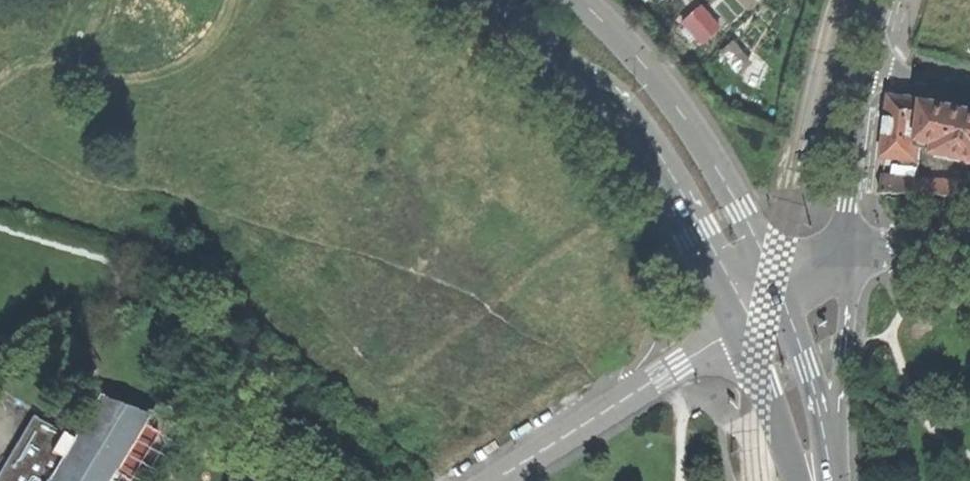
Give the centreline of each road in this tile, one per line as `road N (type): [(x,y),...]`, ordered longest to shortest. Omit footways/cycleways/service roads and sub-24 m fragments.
road 1 (secondary): [(495,0),(632,129),(699,231),(742,325)]
road 2 (secondary): [(785,297),(745,206),(675,97),(583,0)]
road 3 (unclassified): [(496,480),(742,325)]
road 4 (unclassified): [(834,480),(852,254)]
road 5 (unclassified): [(852,254),(875,64)]
road 6 (secondary): [(834,480),(815,377),(785,297)]
road 7 (secondary): [(742,325),(803,480)]

